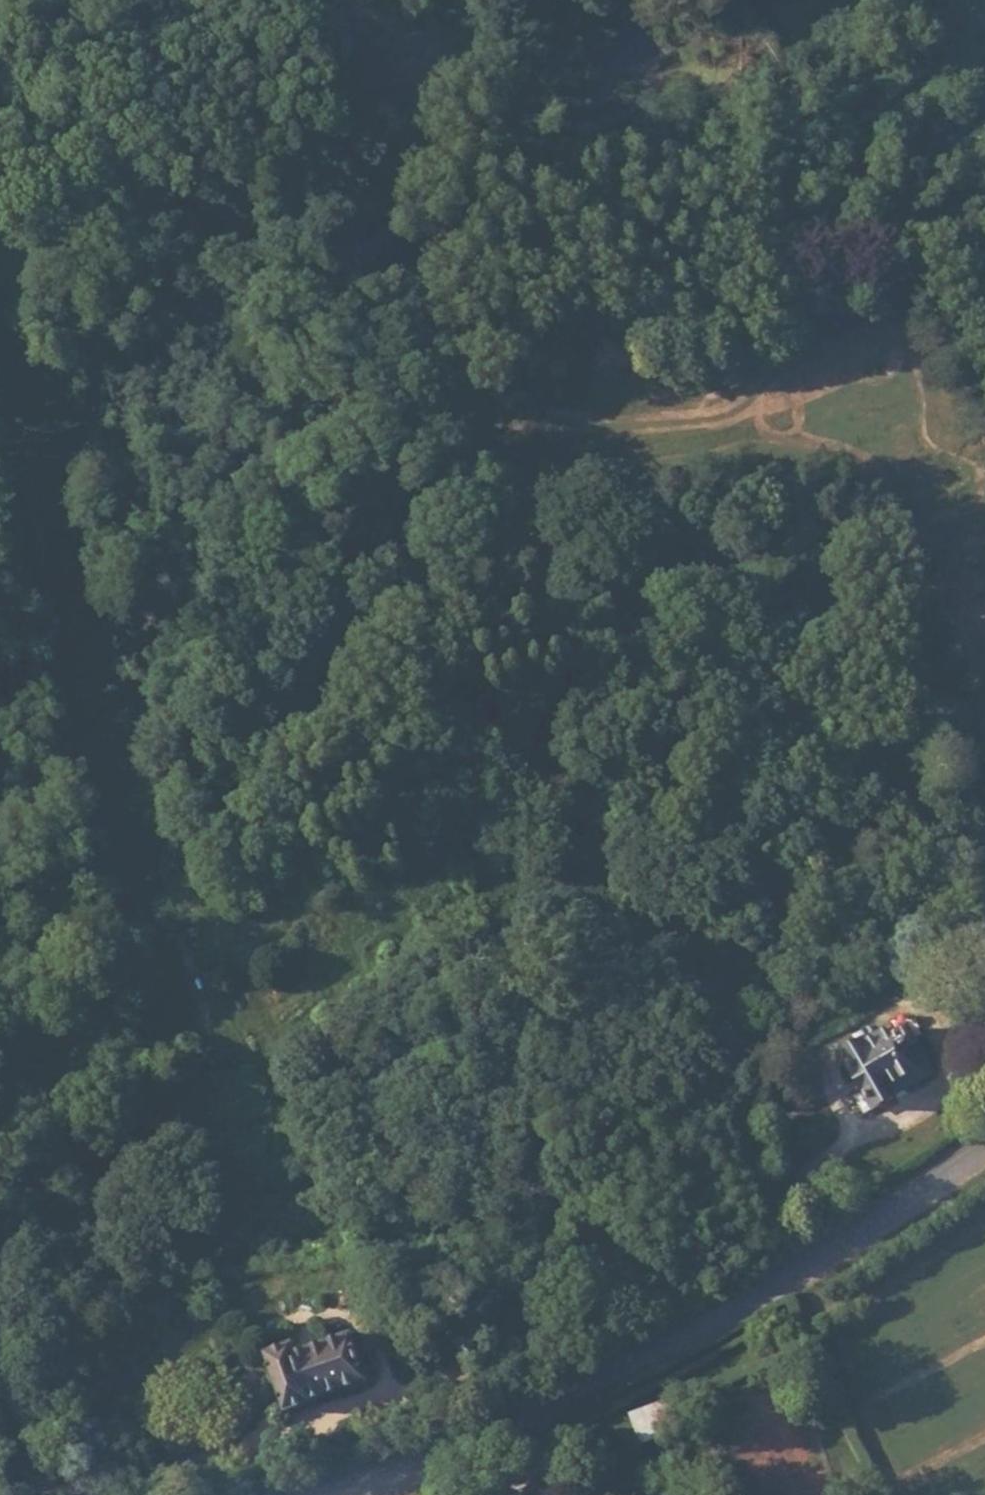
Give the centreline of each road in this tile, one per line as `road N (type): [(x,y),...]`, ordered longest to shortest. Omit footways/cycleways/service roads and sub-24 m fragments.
road 1 (secondary): [(296,1494),(510,1416),(665,1347),(853,1234),(984,1139)]

